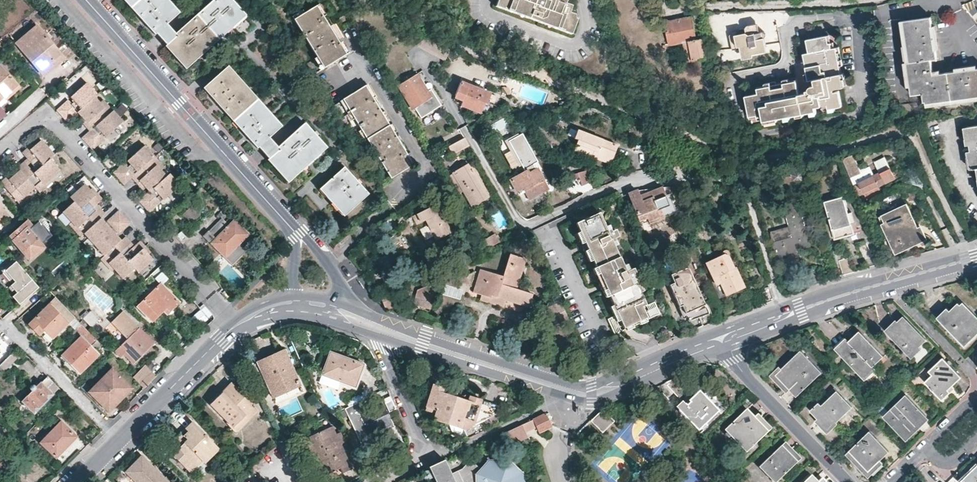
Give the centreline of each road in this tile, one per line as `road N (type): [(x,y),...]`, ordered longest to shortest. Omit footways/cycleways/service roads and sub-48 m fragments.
road 1 (residential): [(465,127),(519,224),(529,227),(616,187),(738,185),(784,316)]
road 2 (residential): [(239,326),(41,114),(0,151)]
road 3 (residential): [(297,234),(86,0)]
road 4 (tertiary): [(376,326),(578,392)]
road 5 (tertiary): [(784,316),(976,258)]
road 6 (residential): [(717,341),(850,481)]
road 7 (tertiary): [(119,442),(239,326)]
road 8 (residential): [(0,327),(119,442)]
road 9 (residential): [(578,392),(429,459)]
road 10 (tertiary): [(578,392),(717,341)]
road 11 (residential): [(376,326),(429,459)]

